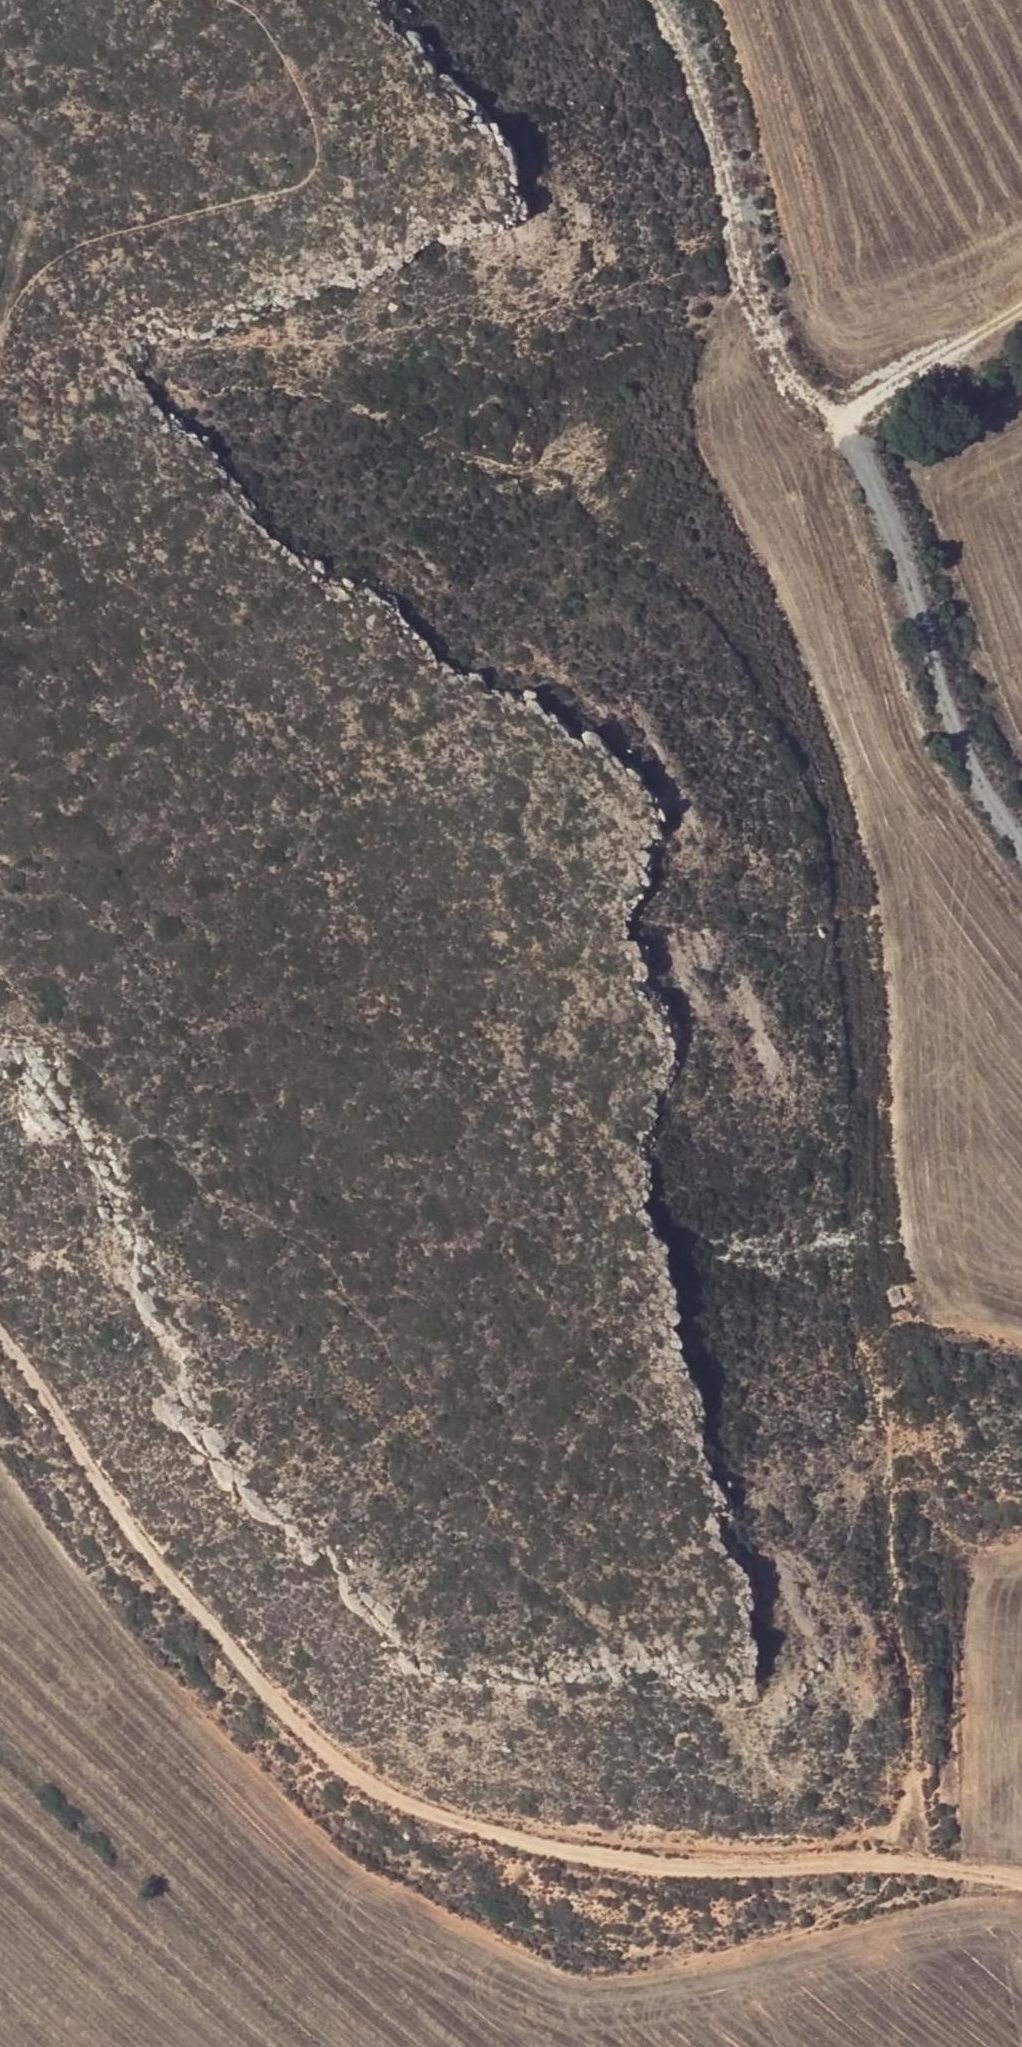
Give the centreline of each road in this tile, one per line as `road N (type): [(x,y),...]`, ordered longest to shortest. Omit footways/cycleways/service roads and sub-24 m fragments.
road 1 (track): [(1021,1876),(869,1858),(629,1865),(487,1832),(370,1788),(336,1760),(107,1492),(0,1330)]
road 2 (track): [(234,0),(280,41),(320,128),(288,199),(174,210),(70,246),(29,276),(0,334)]

